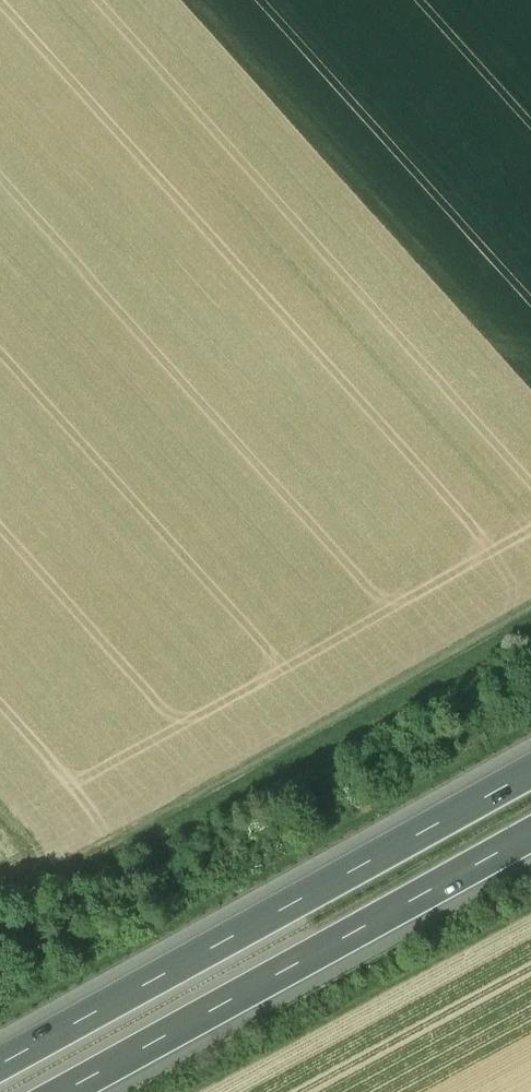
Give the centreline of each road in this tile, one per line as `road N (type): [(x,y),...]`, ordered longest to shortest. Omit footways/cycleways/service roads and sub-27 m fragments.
road 1 (motorway): [(530,758),(0,1056)]
road 2 (track): [(0,908),(530,611)]
road 3 (motorway): [(59,1091),(530,830)]

